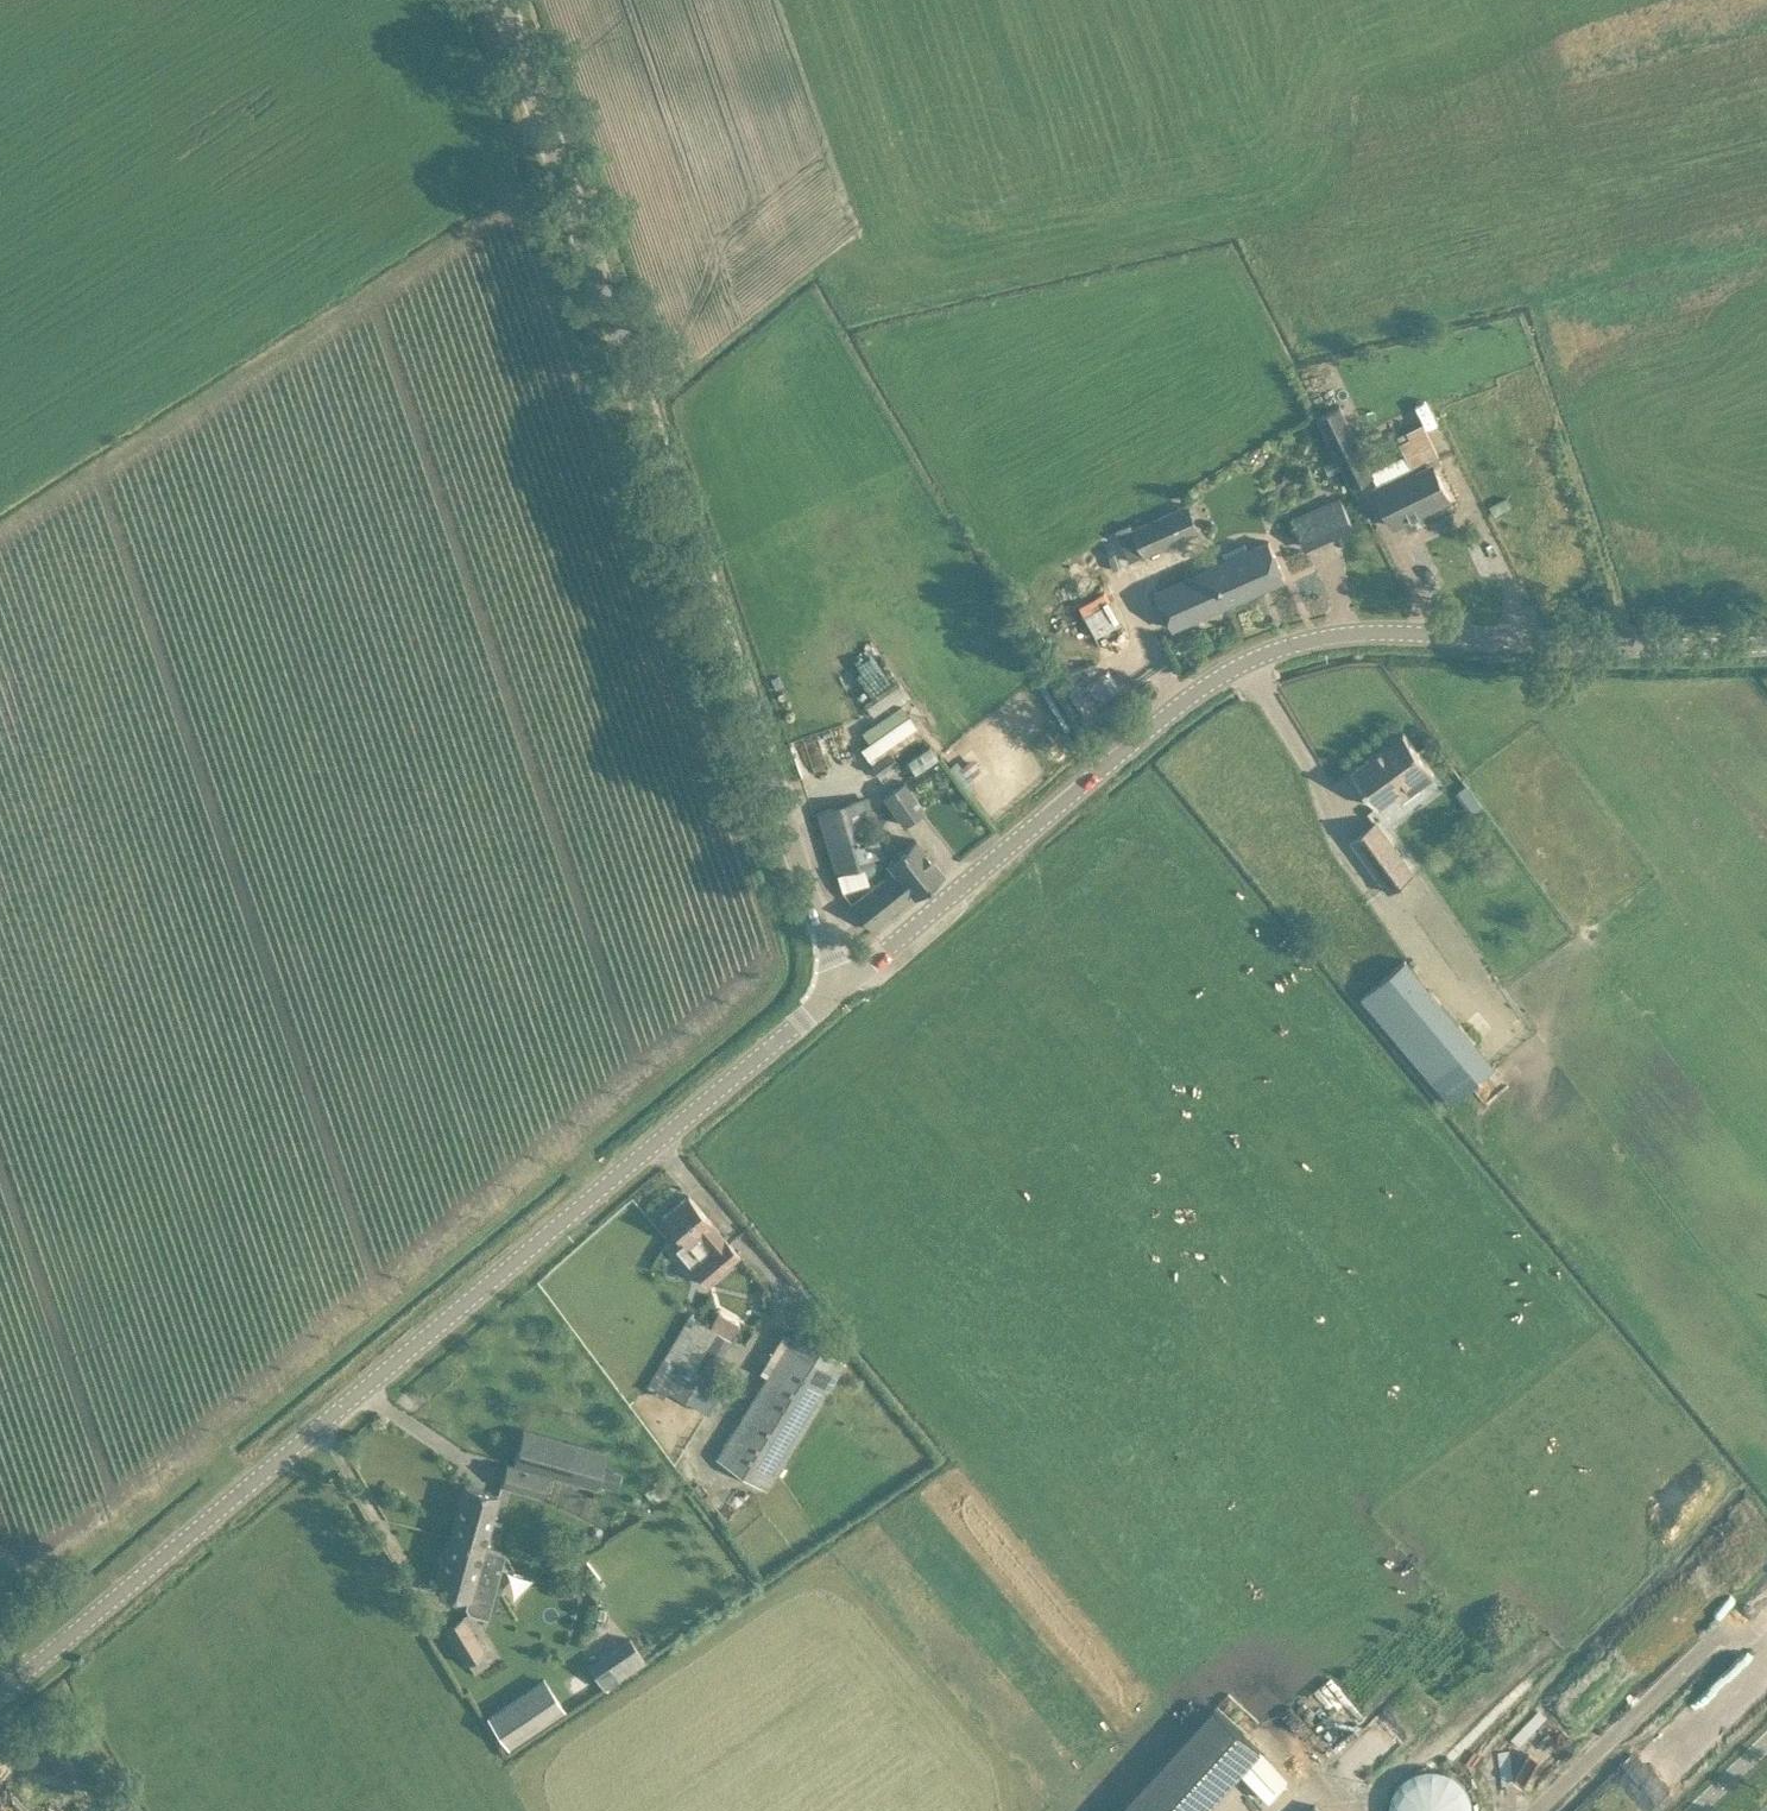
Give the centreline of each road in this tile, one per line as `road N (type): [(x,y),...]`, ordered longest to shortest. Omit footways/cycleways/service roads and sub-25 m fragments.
road 1 (unclassified): [(0,1678),(320,1425),(838,985)]
road 2 (unclassified): [(838,985),(879,960),(1195,694),(1272,651),(1372,633),(1766,644)]
road 3 (unclassified): [(838,985),(501,0)]

